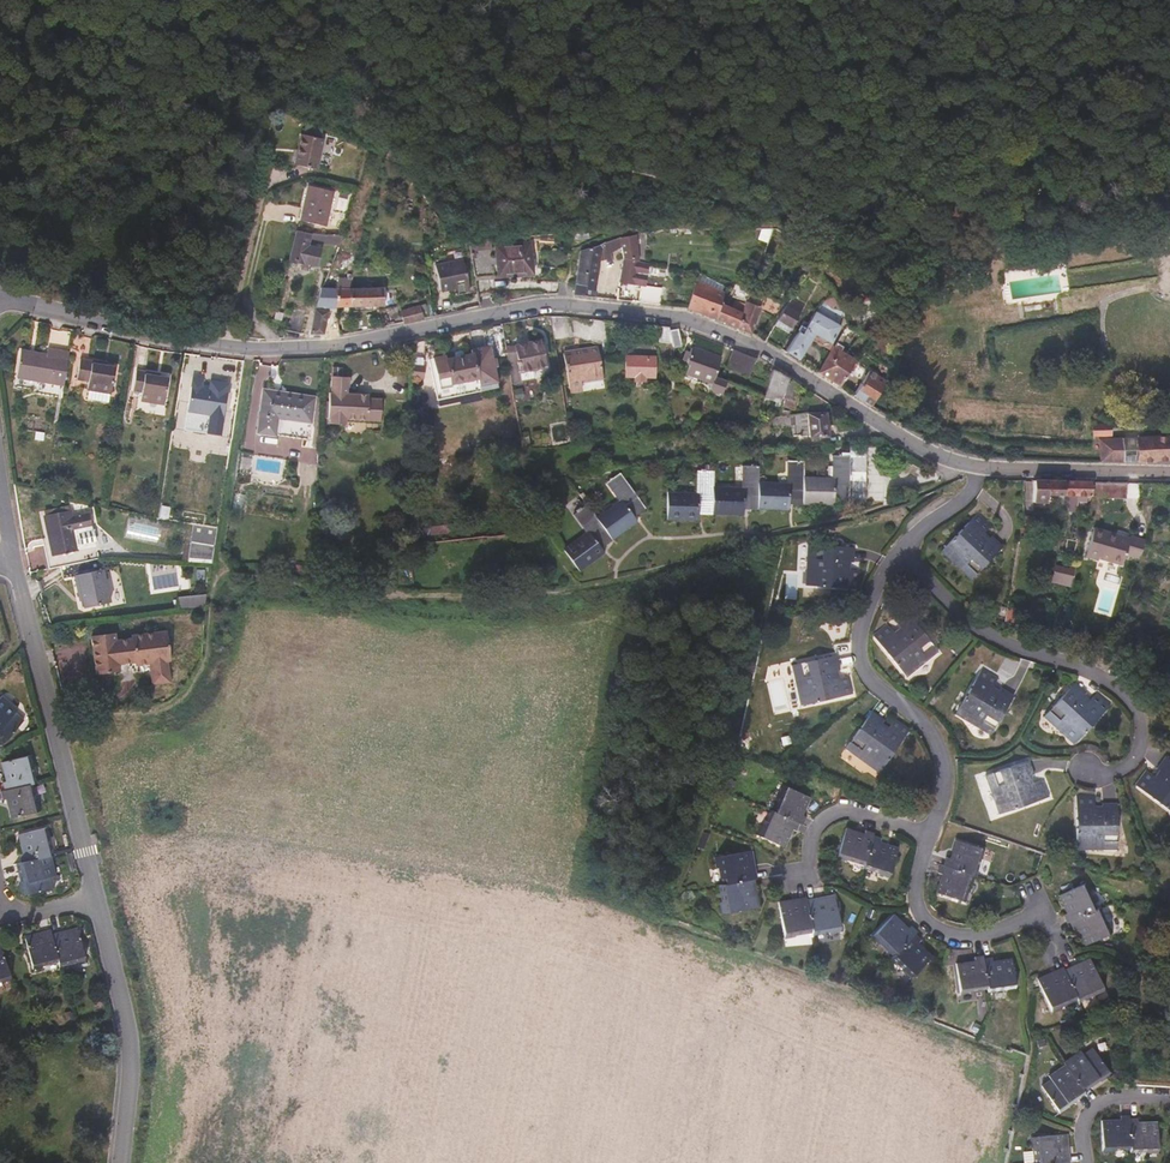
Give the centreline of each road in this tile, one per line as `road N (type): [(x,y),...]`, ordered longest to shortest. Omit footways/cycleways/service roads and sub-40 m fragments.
road 1 (residential): [(0,295),(253,349),(337,346),(536,306),(681,317),(764,350),(934,454),(974,467)]
road 2 (residential): [(903,550),(968,619),(1123,692),(1142,722),(1133,762),(1088,774)]
road 3 (residential): [(97,899),(12,554)]
road 4 (residential): [(903,550),(862,631),(873,680),(939,753),(940,802),(929,838)]
road 5 (residential): [(122,1162),(130,1038),(97,899)]
road 6 (residential): [(929,838),(919,883),(927,921),(958,937),(994,937),(1048,919)]
road 7 (residential): [(974,467),(1169,472)]
road 8 (residential): [(929,838),(858,813),(831,818),(815,830),(808,875)]
road 9 (residential): [(1169,1099),(1102,1102),(1084,1130),(1086,1162)]

